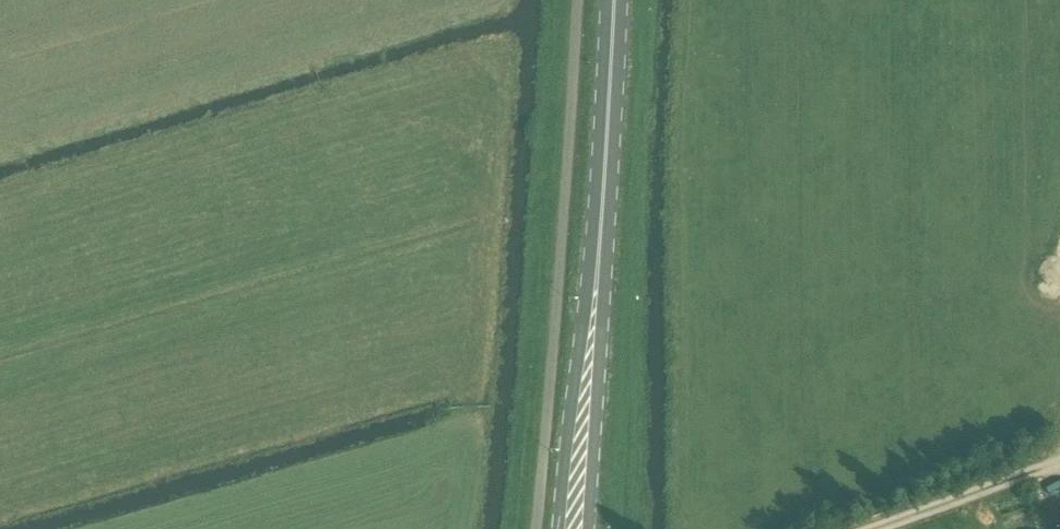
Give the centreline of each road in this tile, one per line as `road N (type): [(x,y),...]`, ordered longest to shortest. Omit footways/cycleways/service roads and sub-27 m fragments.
road 1 (primary): [(570,528),(609,124),(611,0)]

